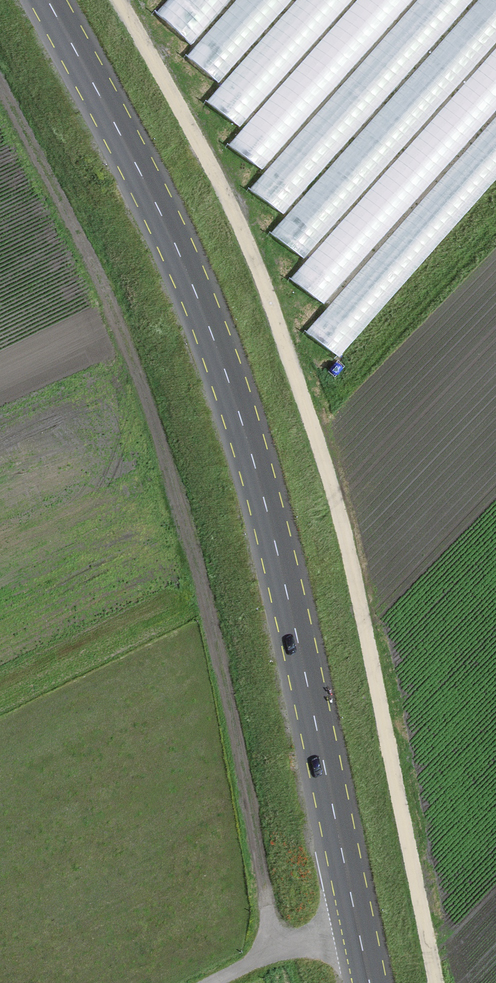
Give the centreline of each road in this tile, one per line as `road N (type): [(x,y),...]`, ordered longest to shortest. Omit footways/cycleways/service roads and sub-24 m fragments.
road 1 (primary): [(369,982),(287,594),(229,381),(158,207),(48,0)]
road 2 (track): [(436,982),(322,456),(247,243),(120,0)]
road 3 (track): [(275,952),(211,626),(157,432),(105,291),(0,85)]
road 4 (track): [(357,924),(212,982)]

